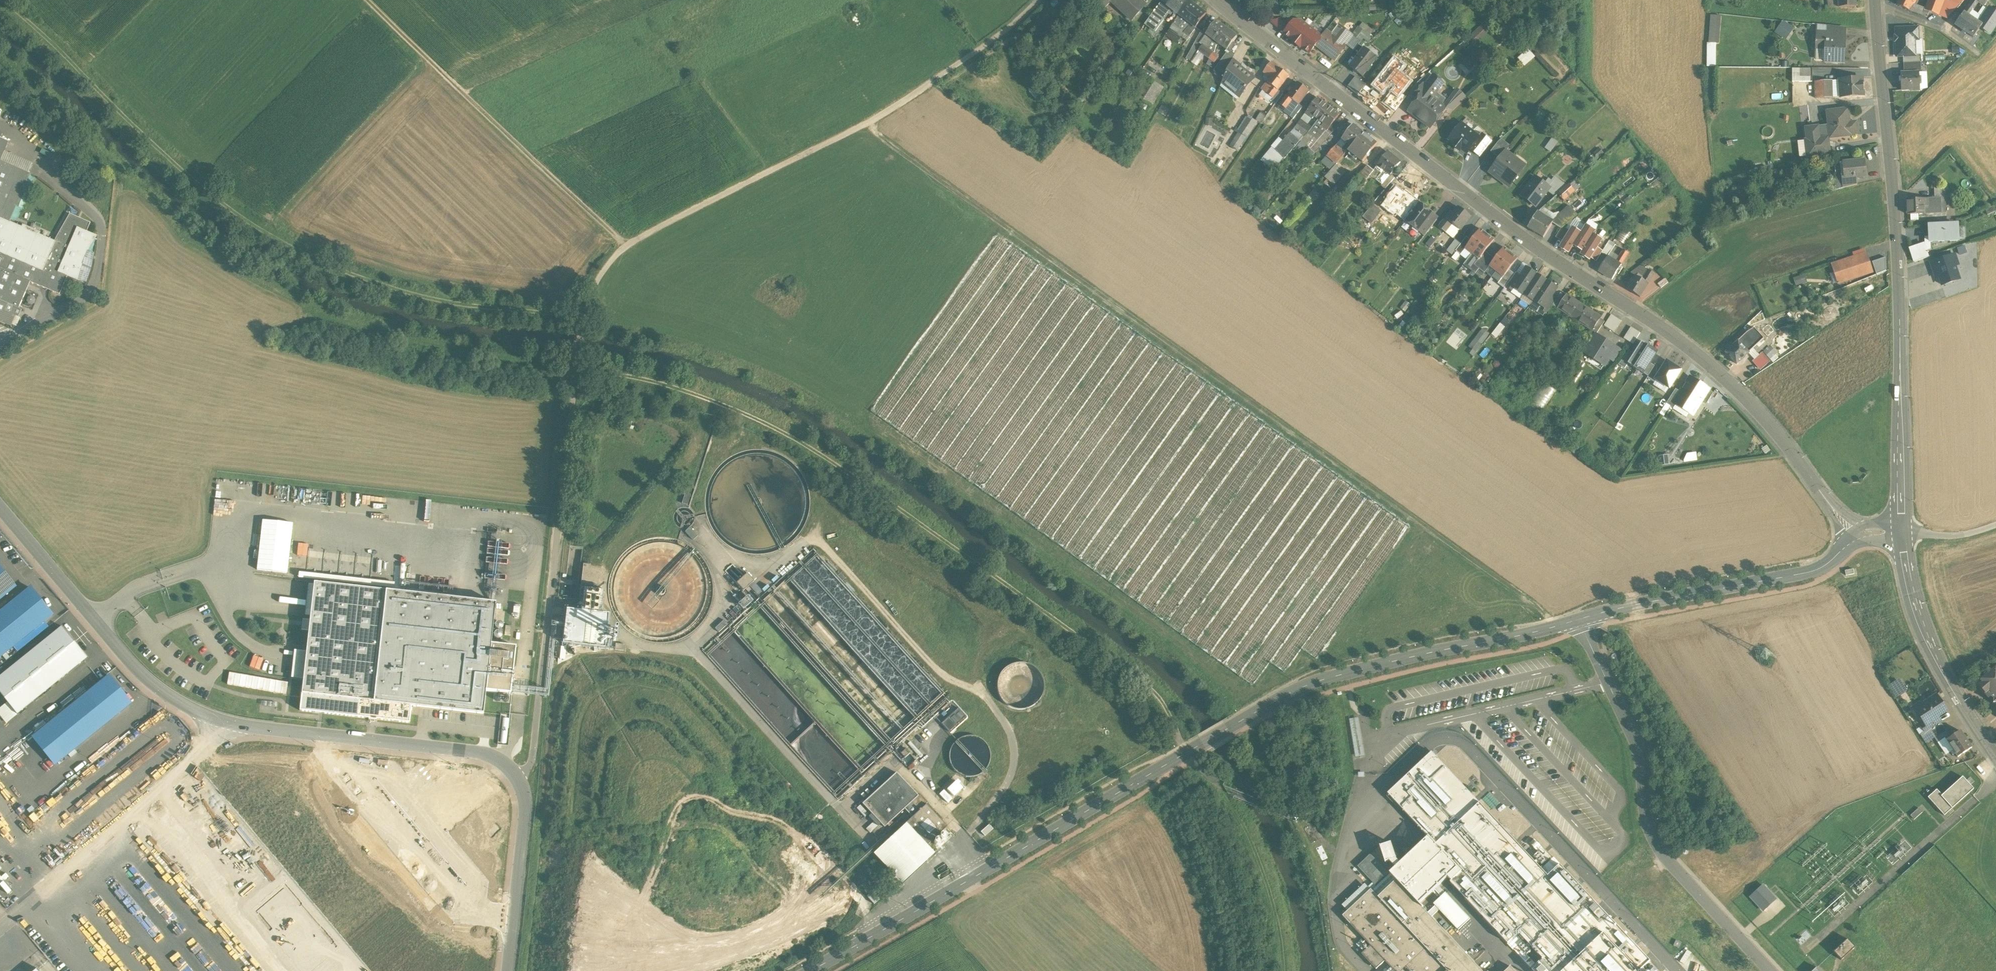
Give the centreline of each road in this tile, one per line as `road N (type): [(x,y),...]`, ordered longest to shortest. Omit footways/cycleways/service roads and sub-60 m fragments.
road 1 (tertiary): [(811,970),(1302,688),(1582,619)]
road 2 (track): [(871,128),(1557,626)]
road 3 (residential): [(1857,539),(1784,440),(1712,364),(1566,270),(1213,0)]
road 4 (tertiary): [(508,970),(526,812),(514,773),(473,756),(259,732),(199,714),(128,661),(0,506)]
road 5 (track): [(574,372),(671,390),(795,441),(1156,693),(1187,754)]
road 6 (track): [(7,0),(273,242),(450,310),(583,320)]
road 7 (track): [(1044,0),(1001,41),(871,128),(624,247),(601,273),(583,320)]
road 8 (tertiary): [(1901,535),(1899,280),(1874,0)]
road 9 (track): [(518,778),(535,752),(574,372)]
road 10 (unclassified): [(1582,619),(1639,752),(1657,846),(1769,970)]
road 11 (track): [(368,0),(624,247)]
road 12 (tertiary): [(1582,619),(1812,572),(1857,539)]
road 13 (tertiary): [(1995,759),(1922,631),(1901,535)]
road 14 (track): [(1288,970),(1261,853),(1247,824),(1187,754)]

